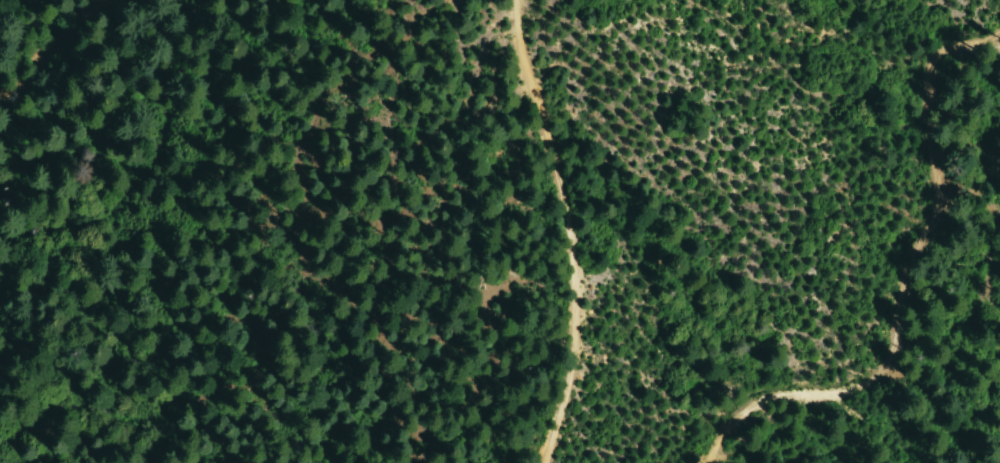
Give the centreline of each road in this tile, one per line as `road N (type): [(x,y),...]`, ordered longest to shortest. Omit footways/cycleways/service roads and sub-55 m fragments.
road 1 (track): [(999,33),(964,48),(927,97),(938,206),(910,270),(898,357),(885,377),(834,398),(762,396),(733,411),(708,462)]
road 2 (track): [(540,462),(569,379),(579,282),(516,0)]
road 3 (tertiary): [(0,111),(78,24),(117,0)]

